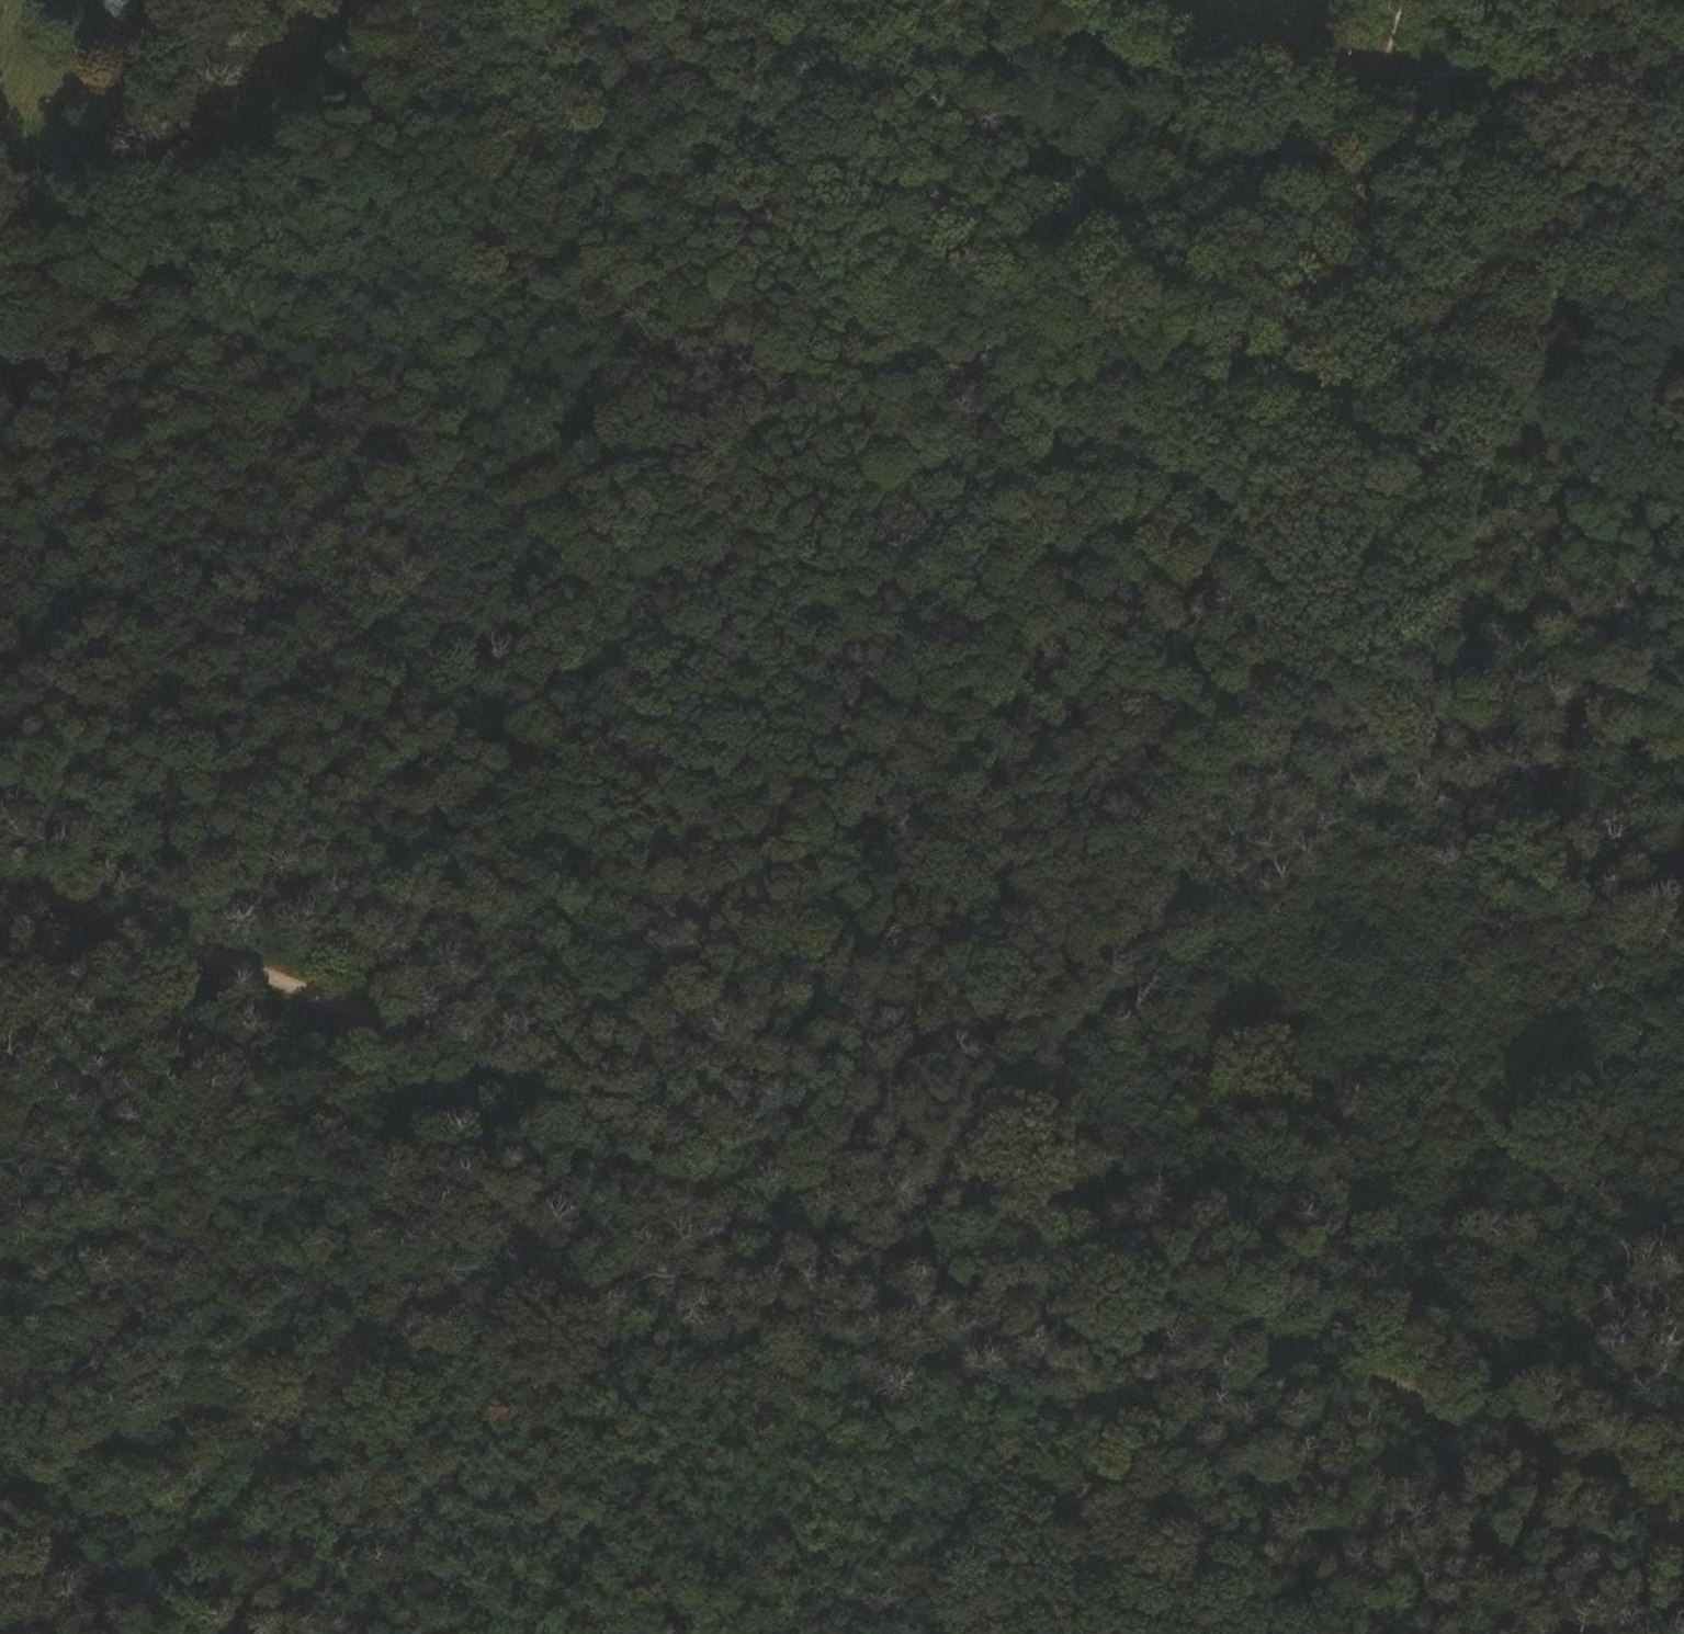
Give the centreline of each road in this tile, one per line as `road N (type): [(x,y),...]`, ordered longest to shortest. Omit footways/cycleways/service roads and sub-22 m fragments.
road 1 (track): [(974,0),(940,183),(840,276),(1147,624),(1522,820),(1655,747),(1683,752)]
road 2 (track): [(0,882),(332,999),(795,1235),(1214,1307)]
road 3 (track): [(1214,1307),(1683,1525)]
road 4 (track): [(1408,0),(1362,73),(1294,92),(1221,70),(1107,0)]
road 5 (track): [(276,1633),(202,1562),(54,1471),(0,1450)]
road 6 (track): [(1683,28),(1380,45)]

